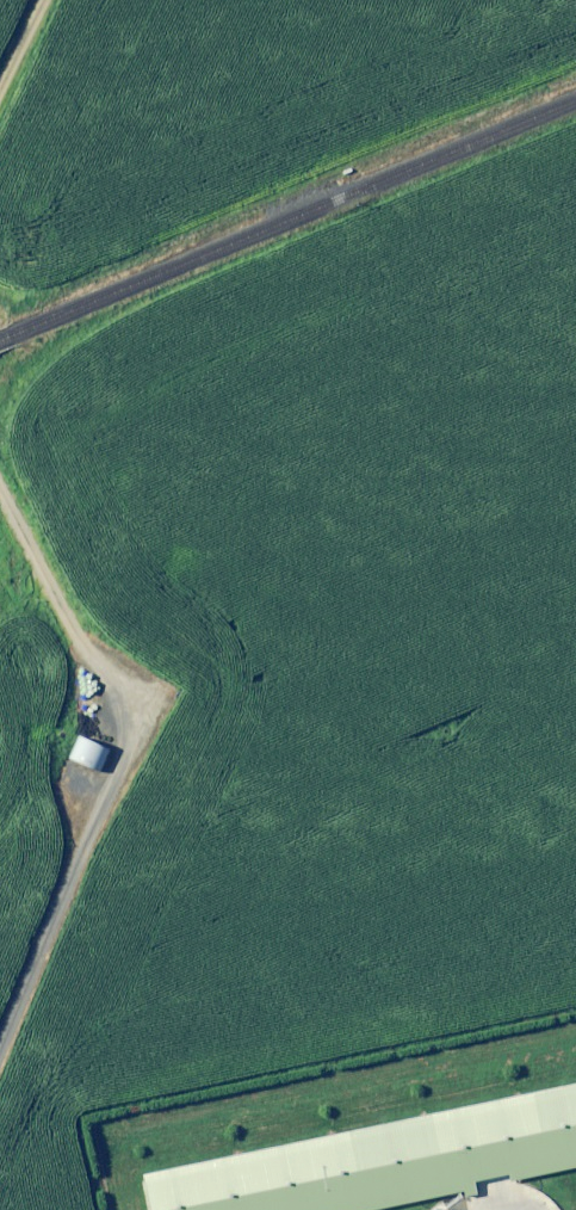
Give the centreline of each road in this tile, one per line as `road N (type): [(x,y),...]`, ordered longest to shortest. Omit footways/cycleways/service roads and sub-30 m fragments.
road 1 (track): [(86,653),(102,678),(575,884)]
road 2 (track): [(0,864),(86,653)]
road 3 (track): [(86,653),(0,496)]

